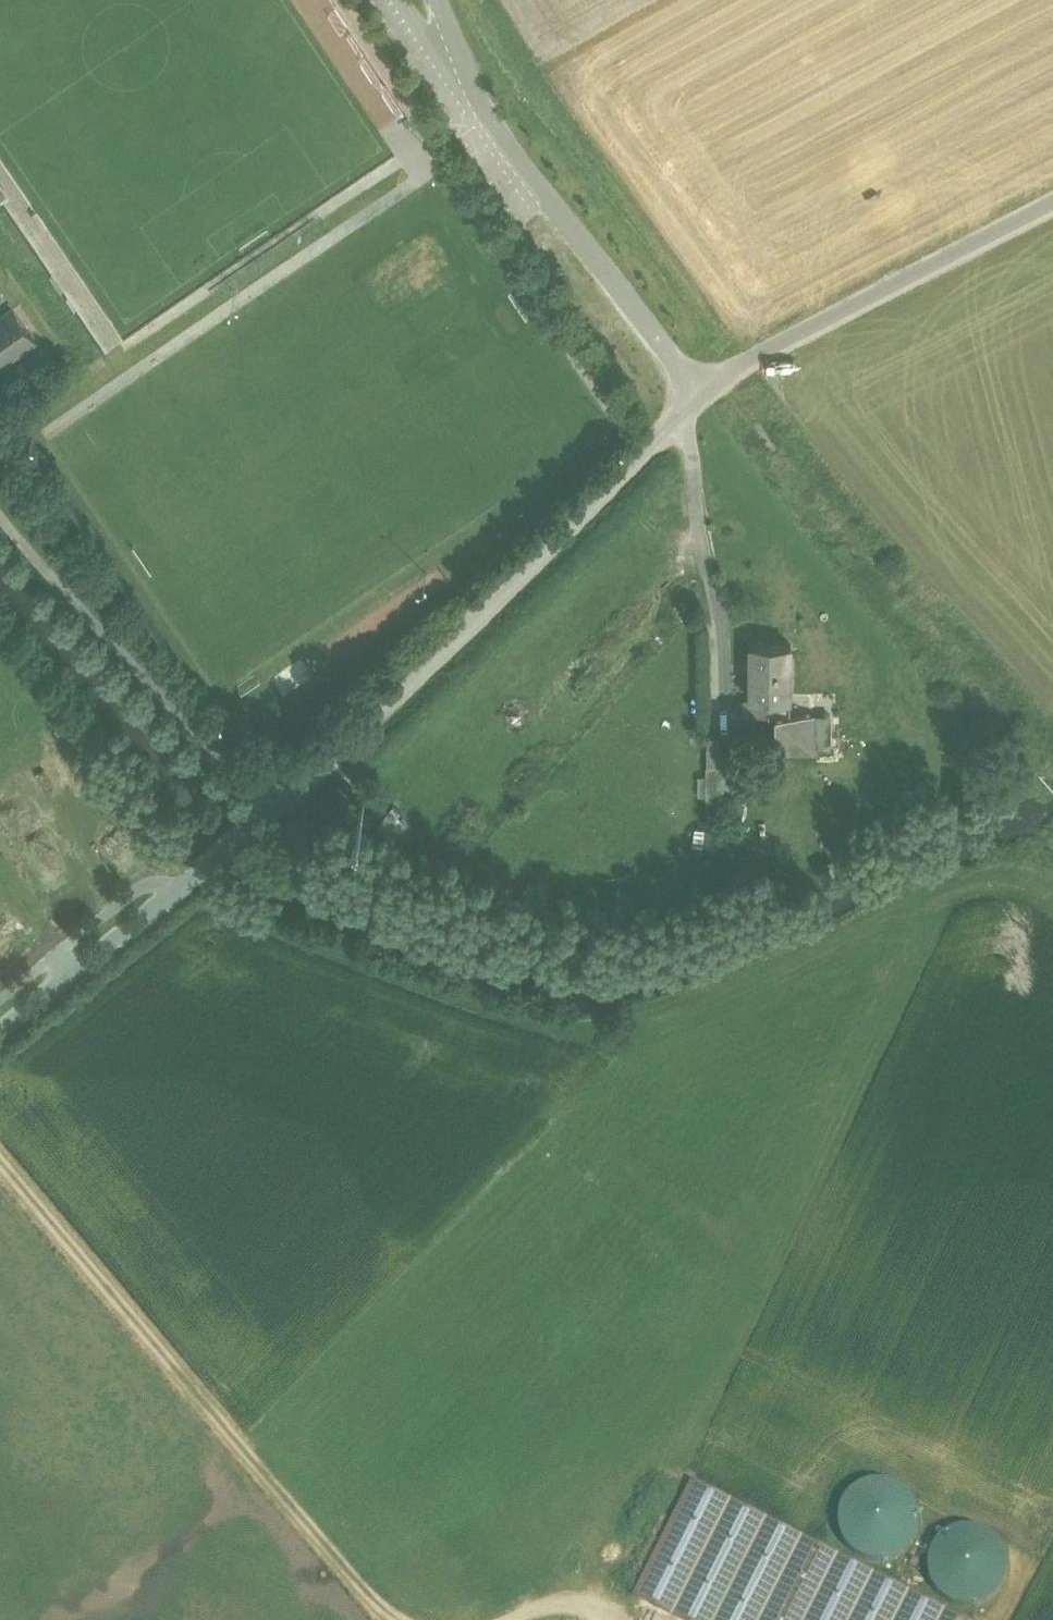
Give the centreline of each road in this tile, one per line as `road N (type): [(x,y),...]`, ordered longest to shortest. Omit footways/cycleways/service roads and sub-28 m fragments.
road 1 (unclassified): [(179,892),(748,358),(1052,203)]
road 2 (unclassified): [(0,1035),(179,892)]
road 3 (unclassified): [(0,1000),(140,887),(154,881),(179,892)]

